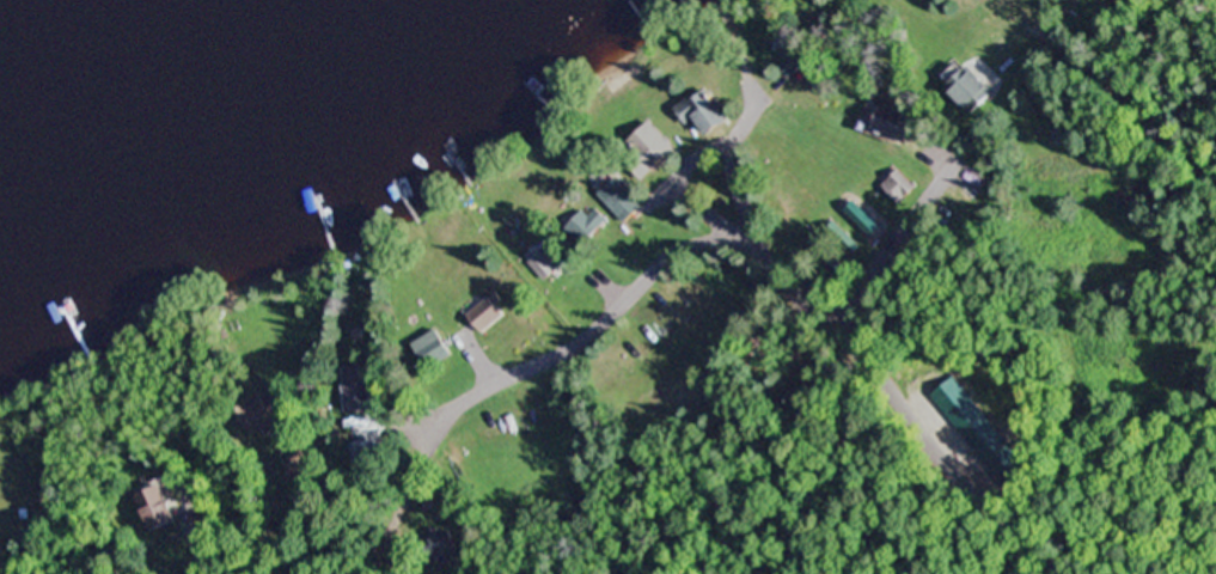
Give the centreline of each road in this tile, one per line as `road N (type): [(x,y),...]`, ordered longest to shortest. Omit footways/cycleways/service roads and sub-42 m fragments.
road 1 (residential): [(326,573),(395,536),(450,413),(563,362),(690,255),(746,236),(966,484),(1089,573)]

